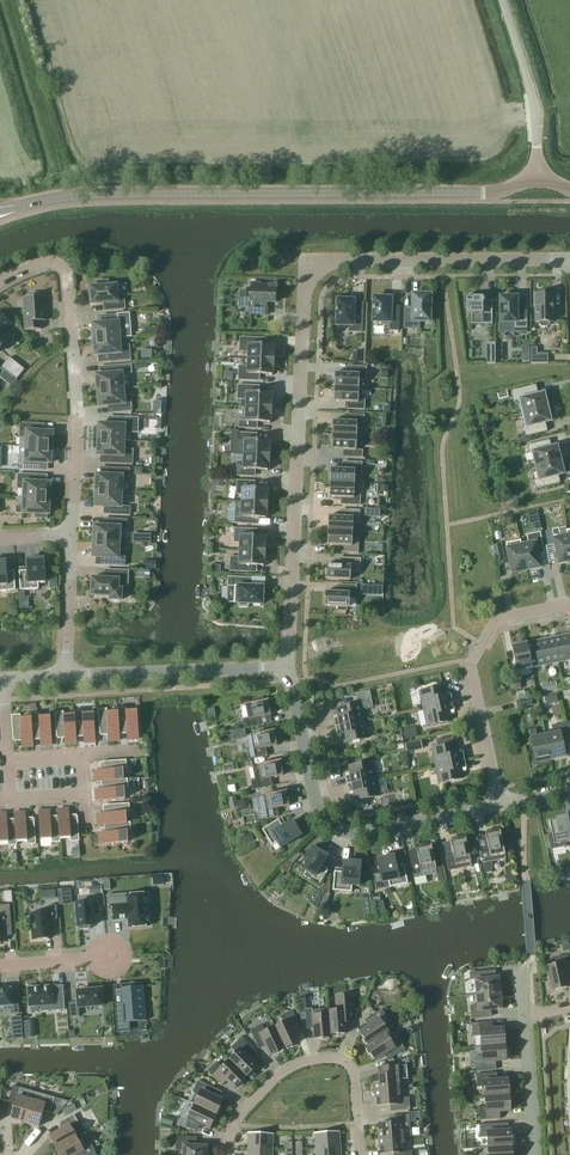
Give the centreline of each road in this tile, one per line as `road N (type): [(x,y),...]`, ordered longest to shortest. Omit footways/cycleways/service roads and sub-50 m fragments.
road 1 (residential): [(569,263),(338,263),(306,279),(286,669)]
road 2 (secondary): [(9,211),(73,196),(505,193),(536,183)]
road 3 (residential): [(68,537),(75,408),(67,280),(60,267),(43,263),(0,282)]
road 4 (unclassified): [(286,669),(328,823),(362,831),(497,806)]
road 5 (residential): [(569,605),(498,620),(471,658),(497,806)]
road 6 (residential): [(359,1154),(352,1075),(326,1057),(268,1081),(235,1120),(225,1154)]
road 7 (unclassified): [(66,676),(286,669)]
road 8 (unclassified): [(536,183),(530,90),(502,0)]
road 9 (unclassified): [(533,1154),(524,1014)]
road 10 (residential): [(66,676),(68,537)]
road 11 (residential): [(0,966),(124,957)]

